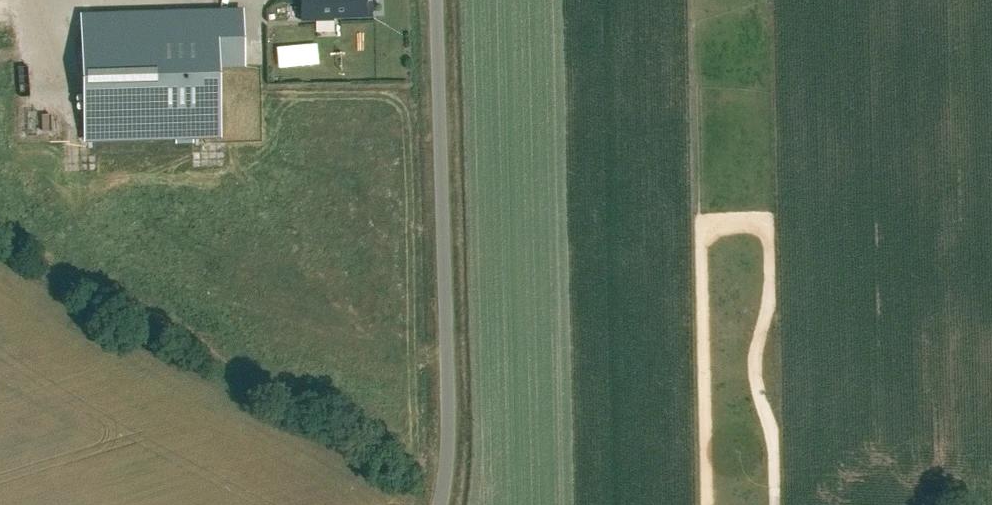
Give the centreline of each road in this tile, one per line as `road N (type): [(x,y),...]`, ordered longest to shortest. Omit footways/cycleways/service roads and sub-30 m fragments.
road 1 (unclassified): [(437,504),(448,399),(436,0)]

